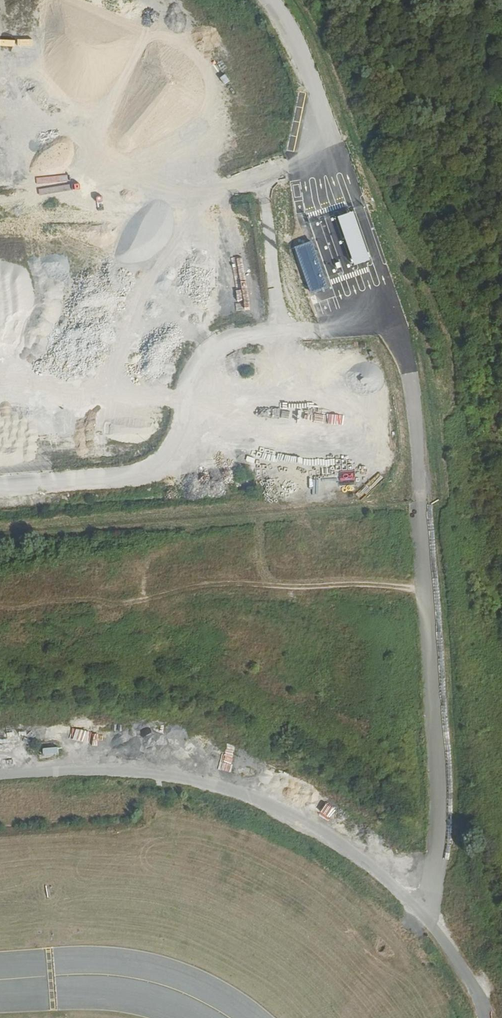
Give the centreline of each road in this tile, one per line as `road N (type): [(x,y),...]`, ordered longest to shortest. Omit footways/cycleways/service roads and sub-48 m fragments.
road 1 (track): [(426,908),(444,834),(412,417),(350,189),(296,40),(271,0)]
road 2 (track): [(501,1002),(426,908),(327,818),(212,771),(106,760),(0,765)]
road 3 (track): [(388,322),(230,342),(195,373),(182,436),(159,466),(0,487)]
road 4 (track): [(426,592),(153,578)]

